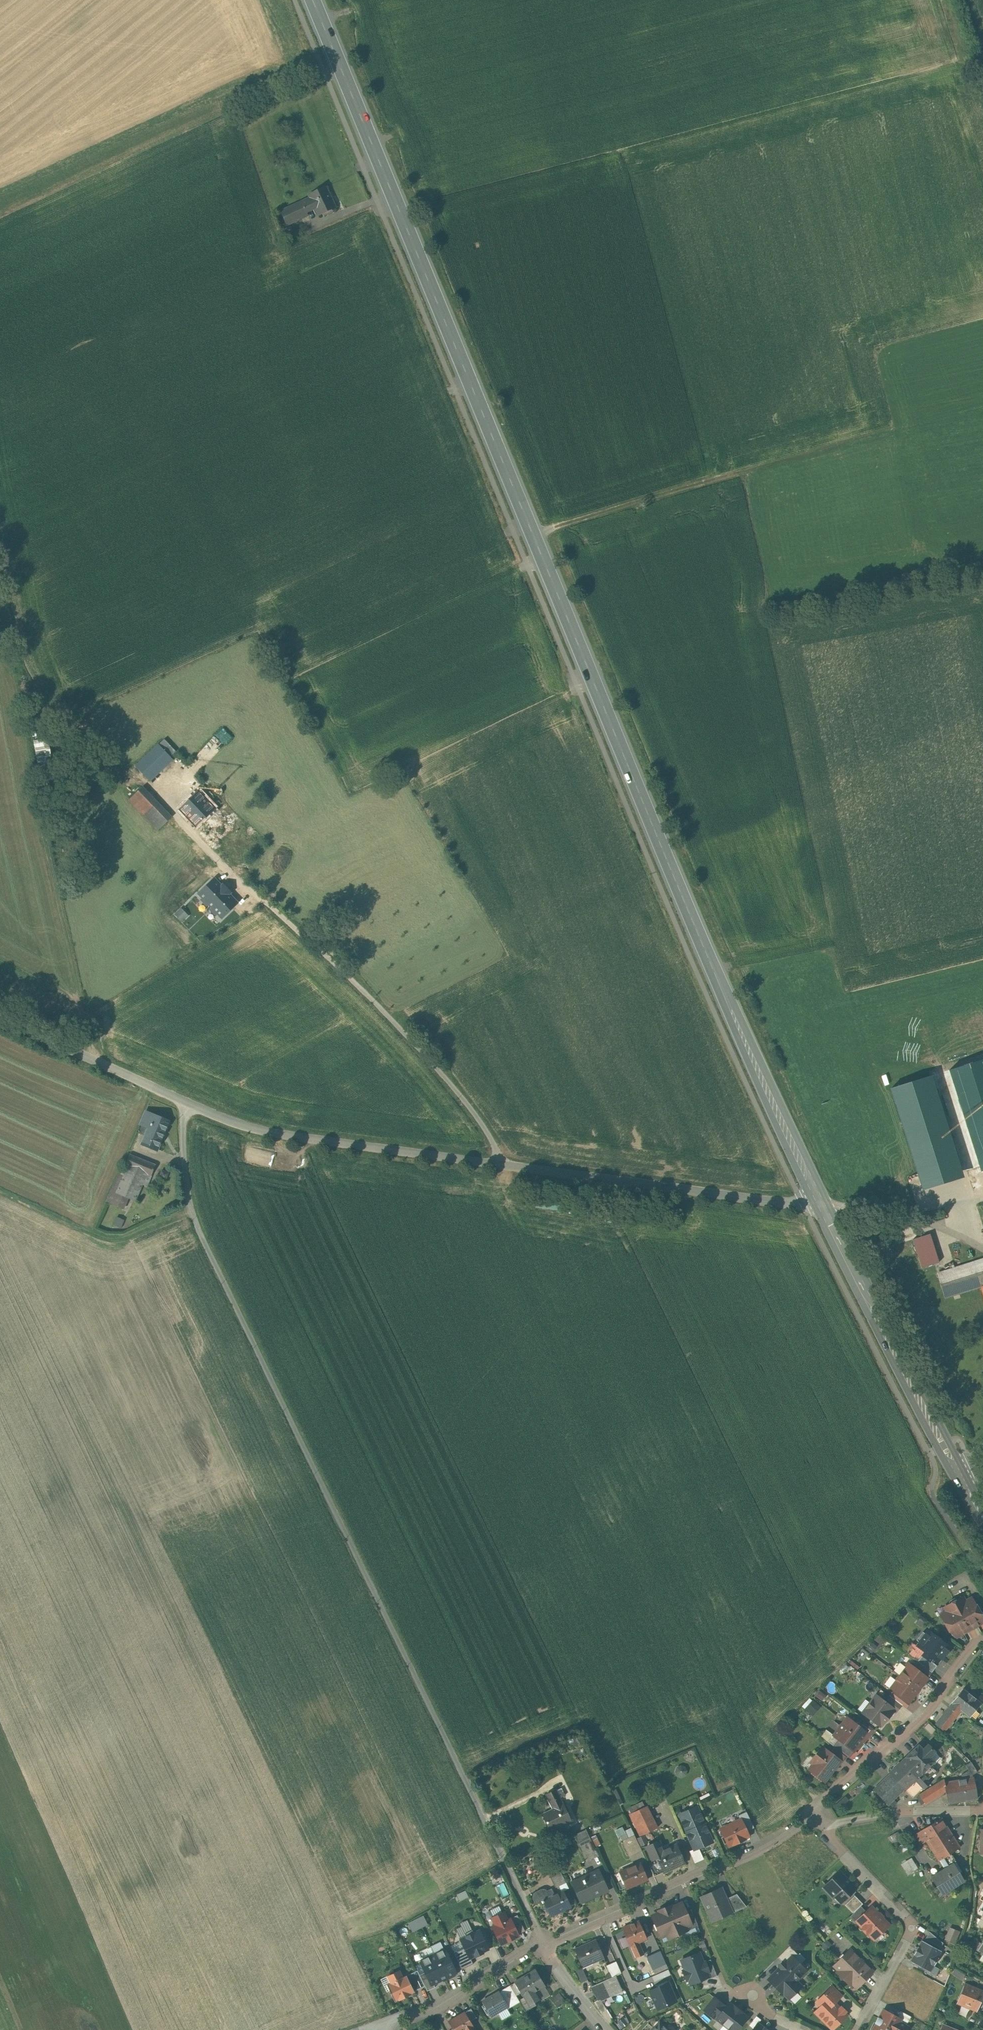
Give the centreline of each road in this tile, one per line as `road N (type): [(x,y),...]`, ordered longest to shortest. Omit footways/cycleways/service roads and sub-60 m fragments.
road 1 (primary): [(315,0),(662,850),(817,1206)]
road 2 (unclassified): [(182,1101),(193,1219),(476,1802)]
road 3 (unclassified): [(182,1101),(270,1132),(817,1206)]
road 4 (track): [(892,429),(532,534)]
road 5 (residential): [(811,1813),(730,1860),(542,1942)]
road 6 (primary): [(817,1206),(955,1466)]
road 7 (residential): [(821,1826),(910,1928),(857,2029)]
road 8 (residential): [(982,1640),(923,1715),(811,1813)]
road 9 (unclassified): [(0,1017),(182,1101)]
road 10 (unclassified): [(817,1206),(900,1210),(982,1198)]
road 11 (residential): [(982,1811),(904,1810),(821,1826)]
road 12 (residential): [(542,1942),(435,2007),(403,2015)]
road 13 (residential): [(476,1802),(542,1942)]

